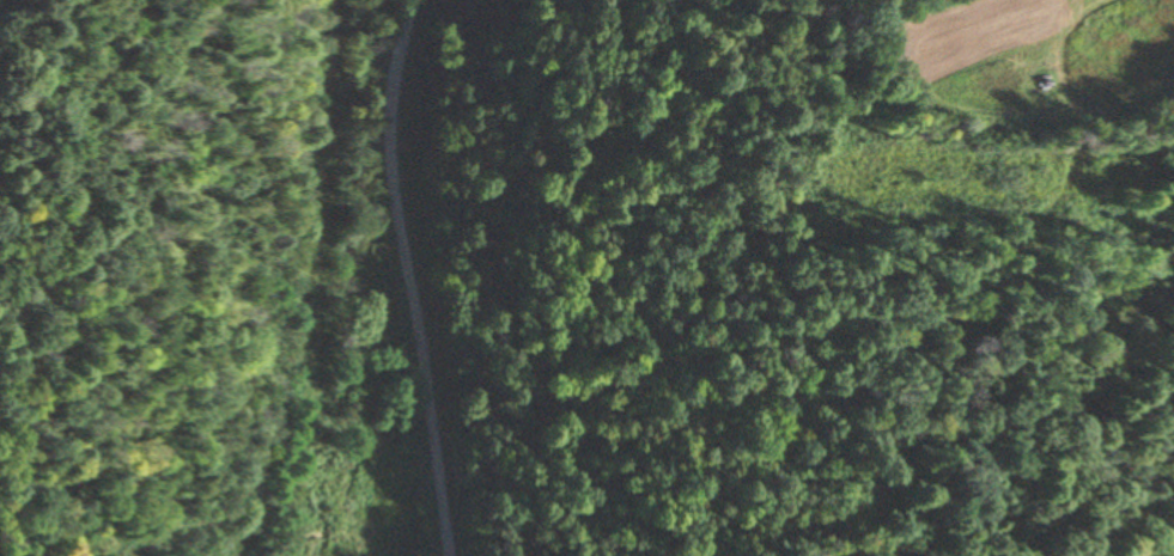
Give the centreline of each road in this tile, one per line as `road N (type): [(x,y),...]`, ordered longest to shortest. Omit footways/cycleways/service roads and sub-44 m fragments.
road 1 (residential): [(443,555),(393,135),(417,0)]

